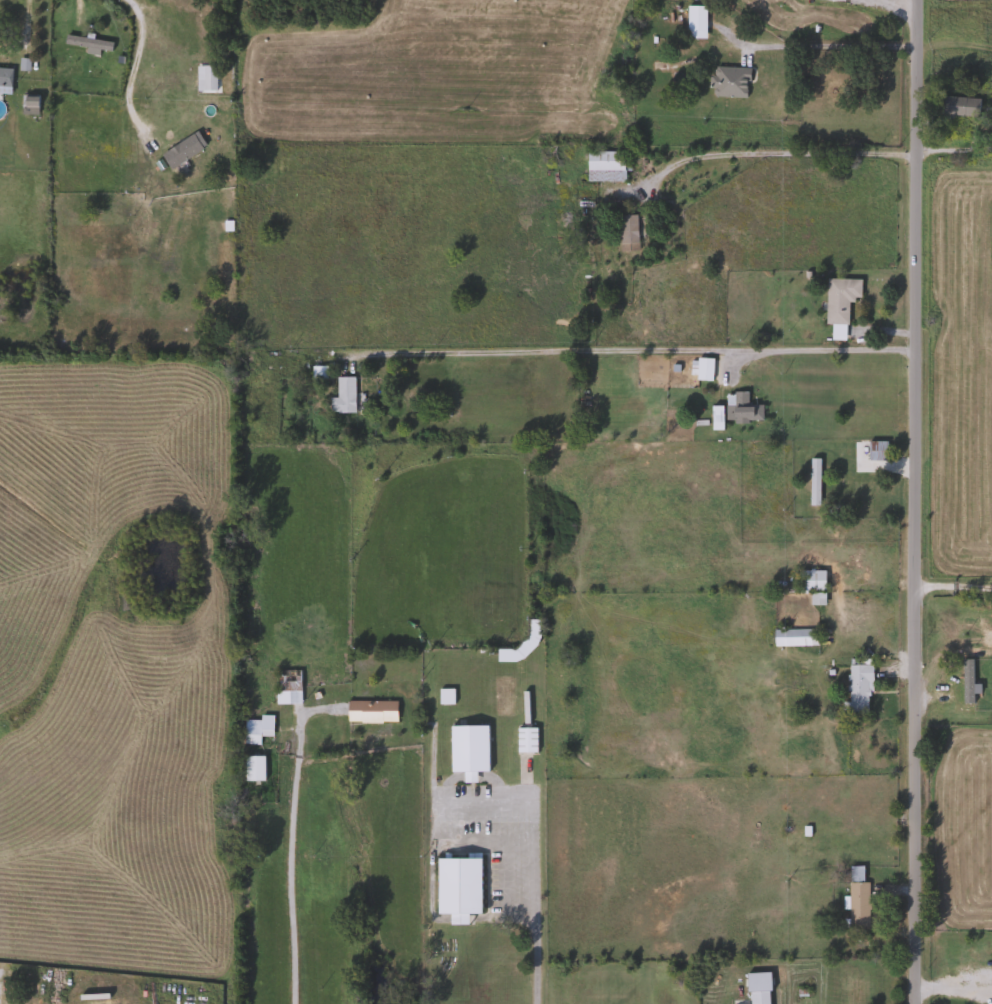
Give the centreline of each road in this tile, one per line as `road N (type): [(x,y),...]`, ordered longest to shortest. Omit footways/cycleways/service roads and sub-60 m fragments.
road 1 (residential): [(910,1003),(912,0)]

